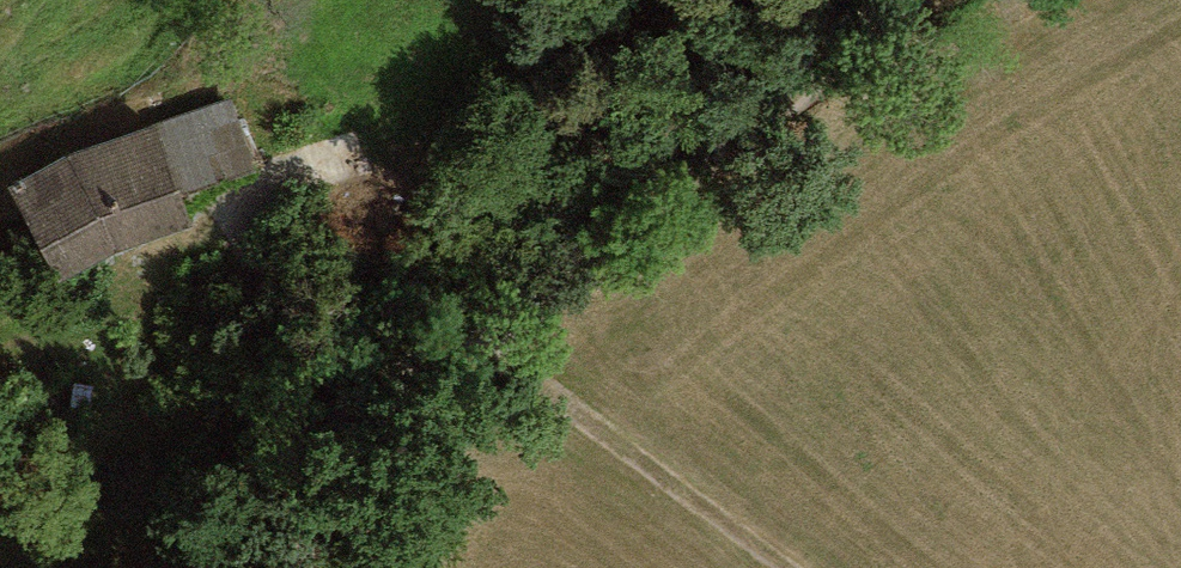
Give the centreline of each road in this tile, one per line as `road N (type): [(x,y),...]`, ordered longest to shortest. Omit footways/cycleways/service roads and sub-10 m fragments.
road 1 (track): [(325,436),(897,0)]
road 2 (track): [(785,567),(465,330)]
road 3 (residential): [(301,567),(325,436)]

